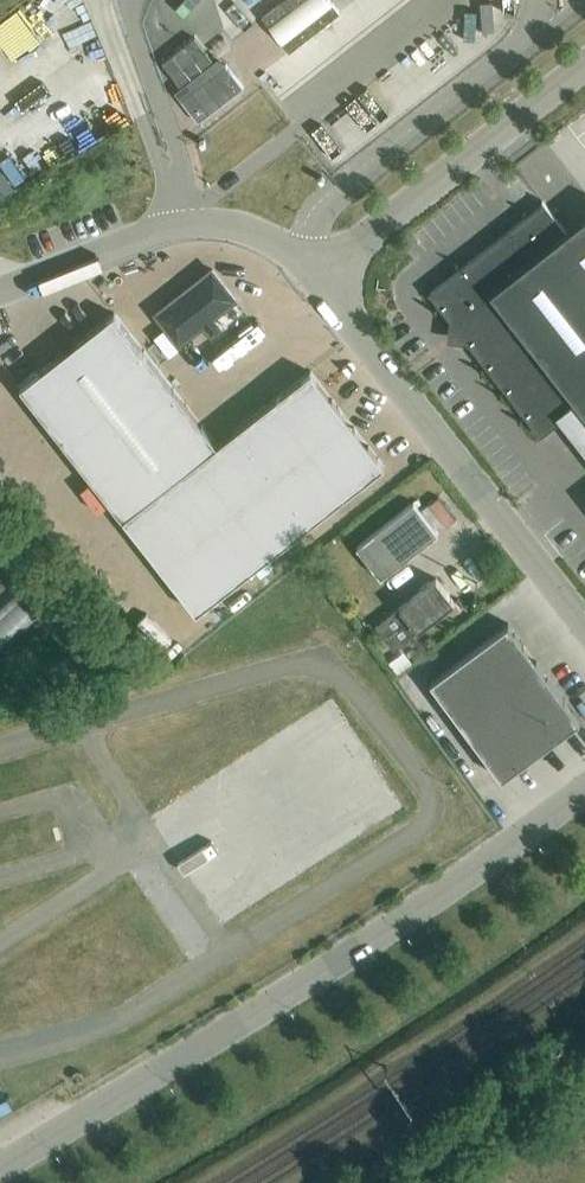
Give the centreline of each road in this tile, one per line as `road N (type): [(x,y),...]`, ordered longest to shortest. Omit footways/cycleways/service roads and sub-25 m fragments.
road 1 (unclassified): [(0,1170),(347,959),(584,794)]
road 2 (unclassified): [(584,624),(322,285)]
road 3 (unclassified): [(322,285),(265,238),(208,223),(181,226),(0,291)]
road 4 (unclassified): [(584,64),(322,285)]

